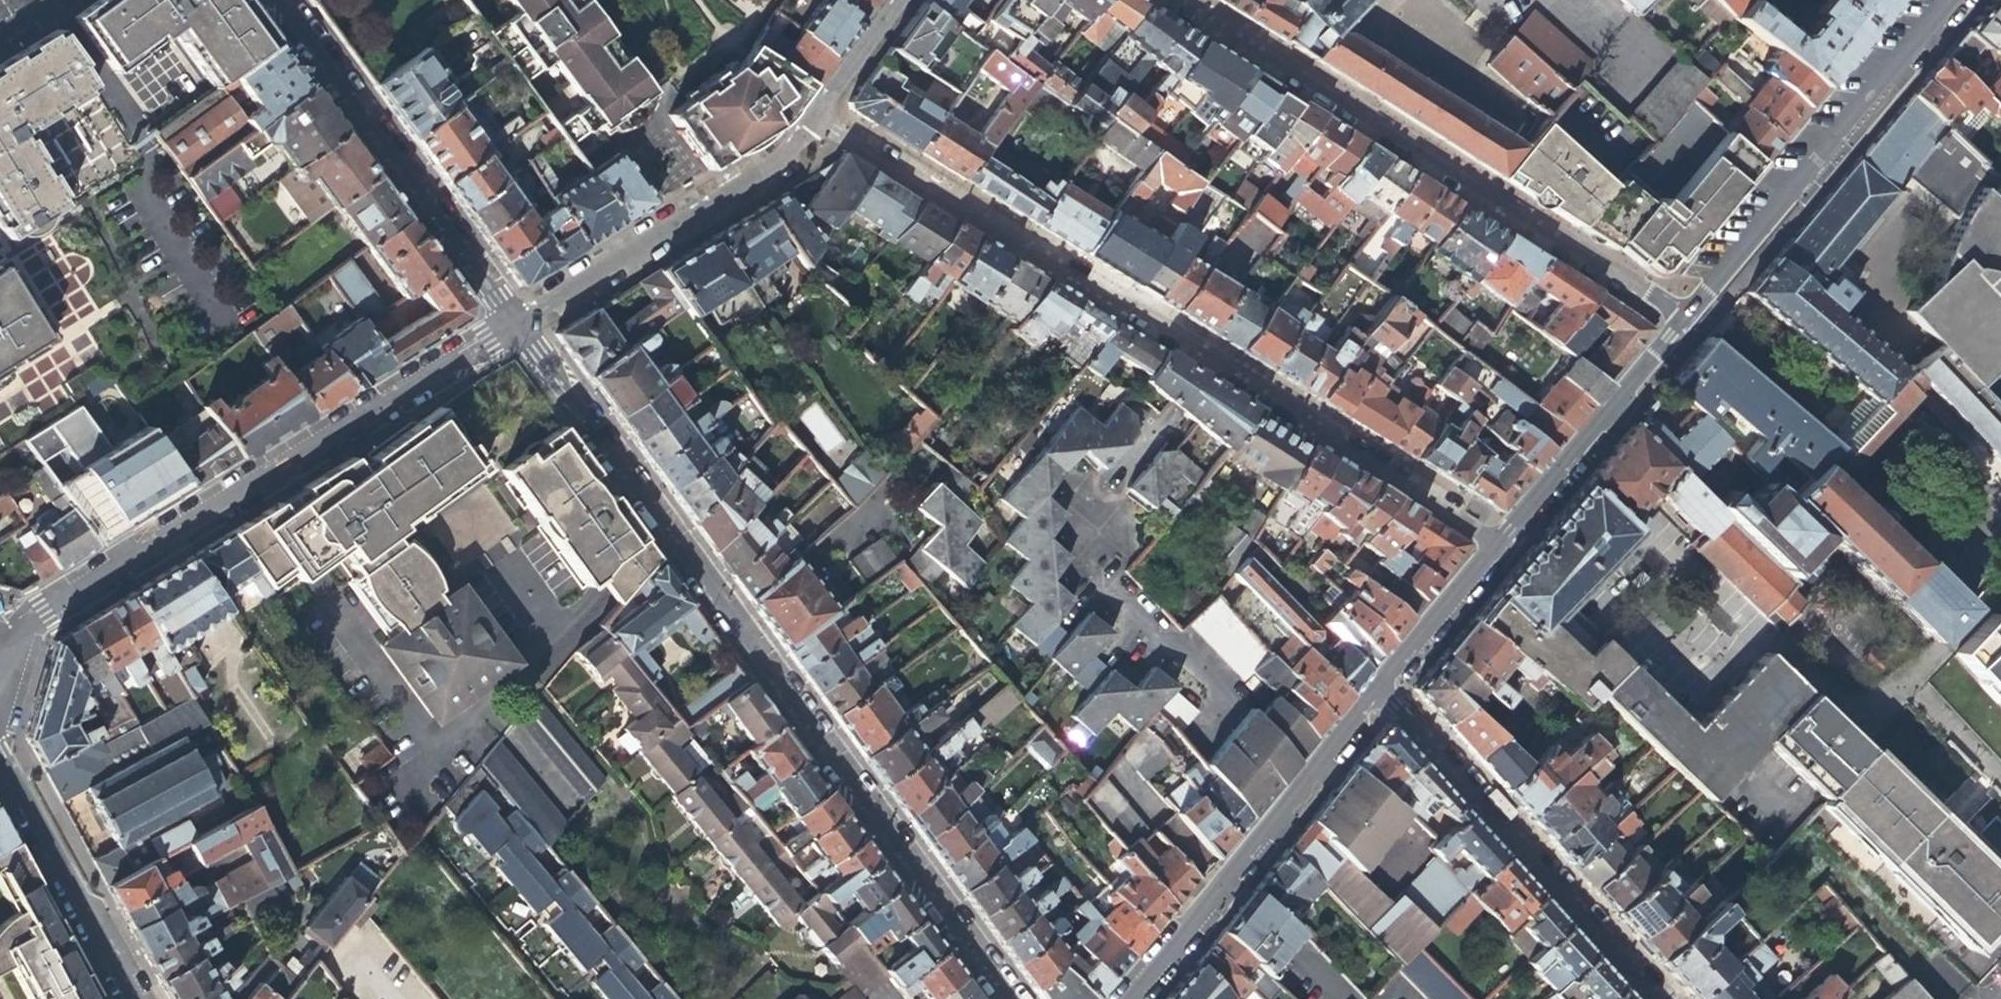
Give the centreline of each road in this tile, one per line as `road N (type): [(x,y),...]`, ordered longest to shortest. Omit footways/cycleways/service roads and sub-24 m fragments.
road 1 (residential): [(1007,998),(512,323)]
road 2 (residential): [(1503,541),(823,115)]
road 3 (residential): [(0,642),(512,323)]
road 4 (residential): [(1183,0),(1691,321)]
road 5 (residential): [(1377,684),(1660,998)]
road 6 (residential): [(1691,321),(1950,0)]
road 7 (residential): [(1116,998),(1377,684)]
road 8 (residential): [(512,323),(279,0)]
road 9 (residential): [(512,323),(796,152),(823,115)]
road 10 (residential): [(1503,541),(1691,321)]
road 11 (residential): [(0,761),(128,998)]
road 12 (residential): [(1794,829),(1970,998)]
road 13 (residential): [(1377,684),(1503,541)]
road 14 (residential): [(823,115),(903,0)]

